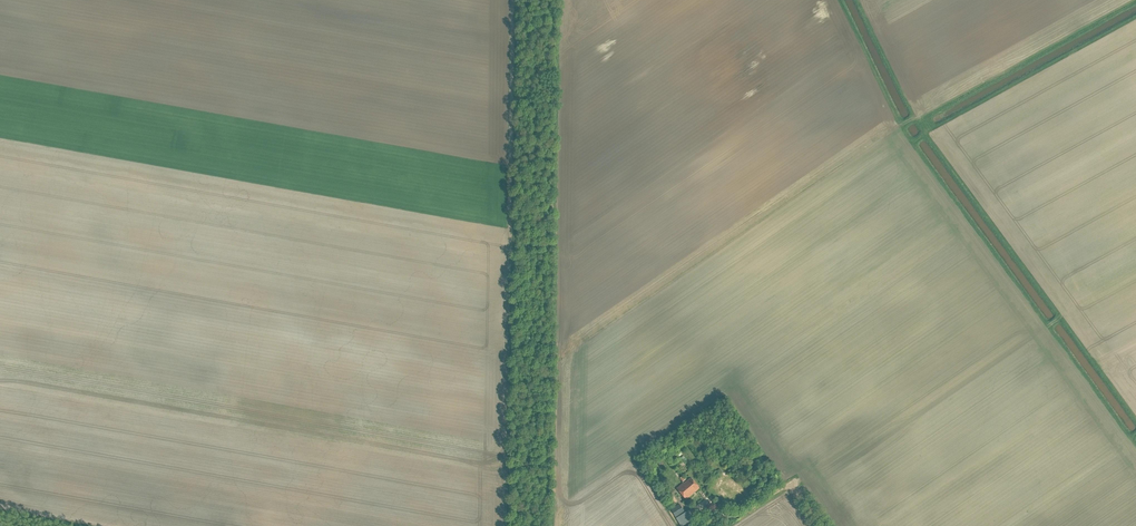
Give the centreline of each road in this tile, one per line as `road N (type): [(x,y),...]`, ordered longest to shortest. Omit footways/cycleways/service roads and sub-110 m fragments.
road 1 (track): [(512,0),(503,525)]
road 2 (unclassified): [(823,525),(791,486),(742,510),(719,498)]

